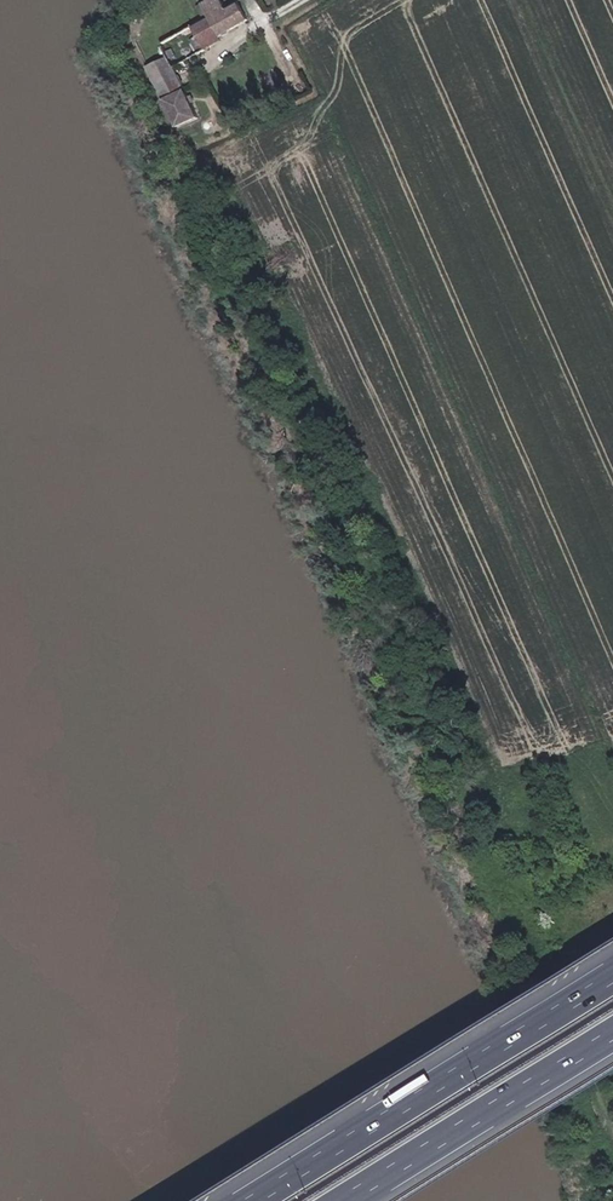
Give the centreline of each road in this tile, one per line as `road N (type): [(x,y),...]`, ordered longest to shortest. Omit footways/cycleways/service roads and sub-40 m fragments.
road 1 (motorway): [(612,980),(262,1200)]
road 2 (motorway): [(383,1200),(612,1055)]

